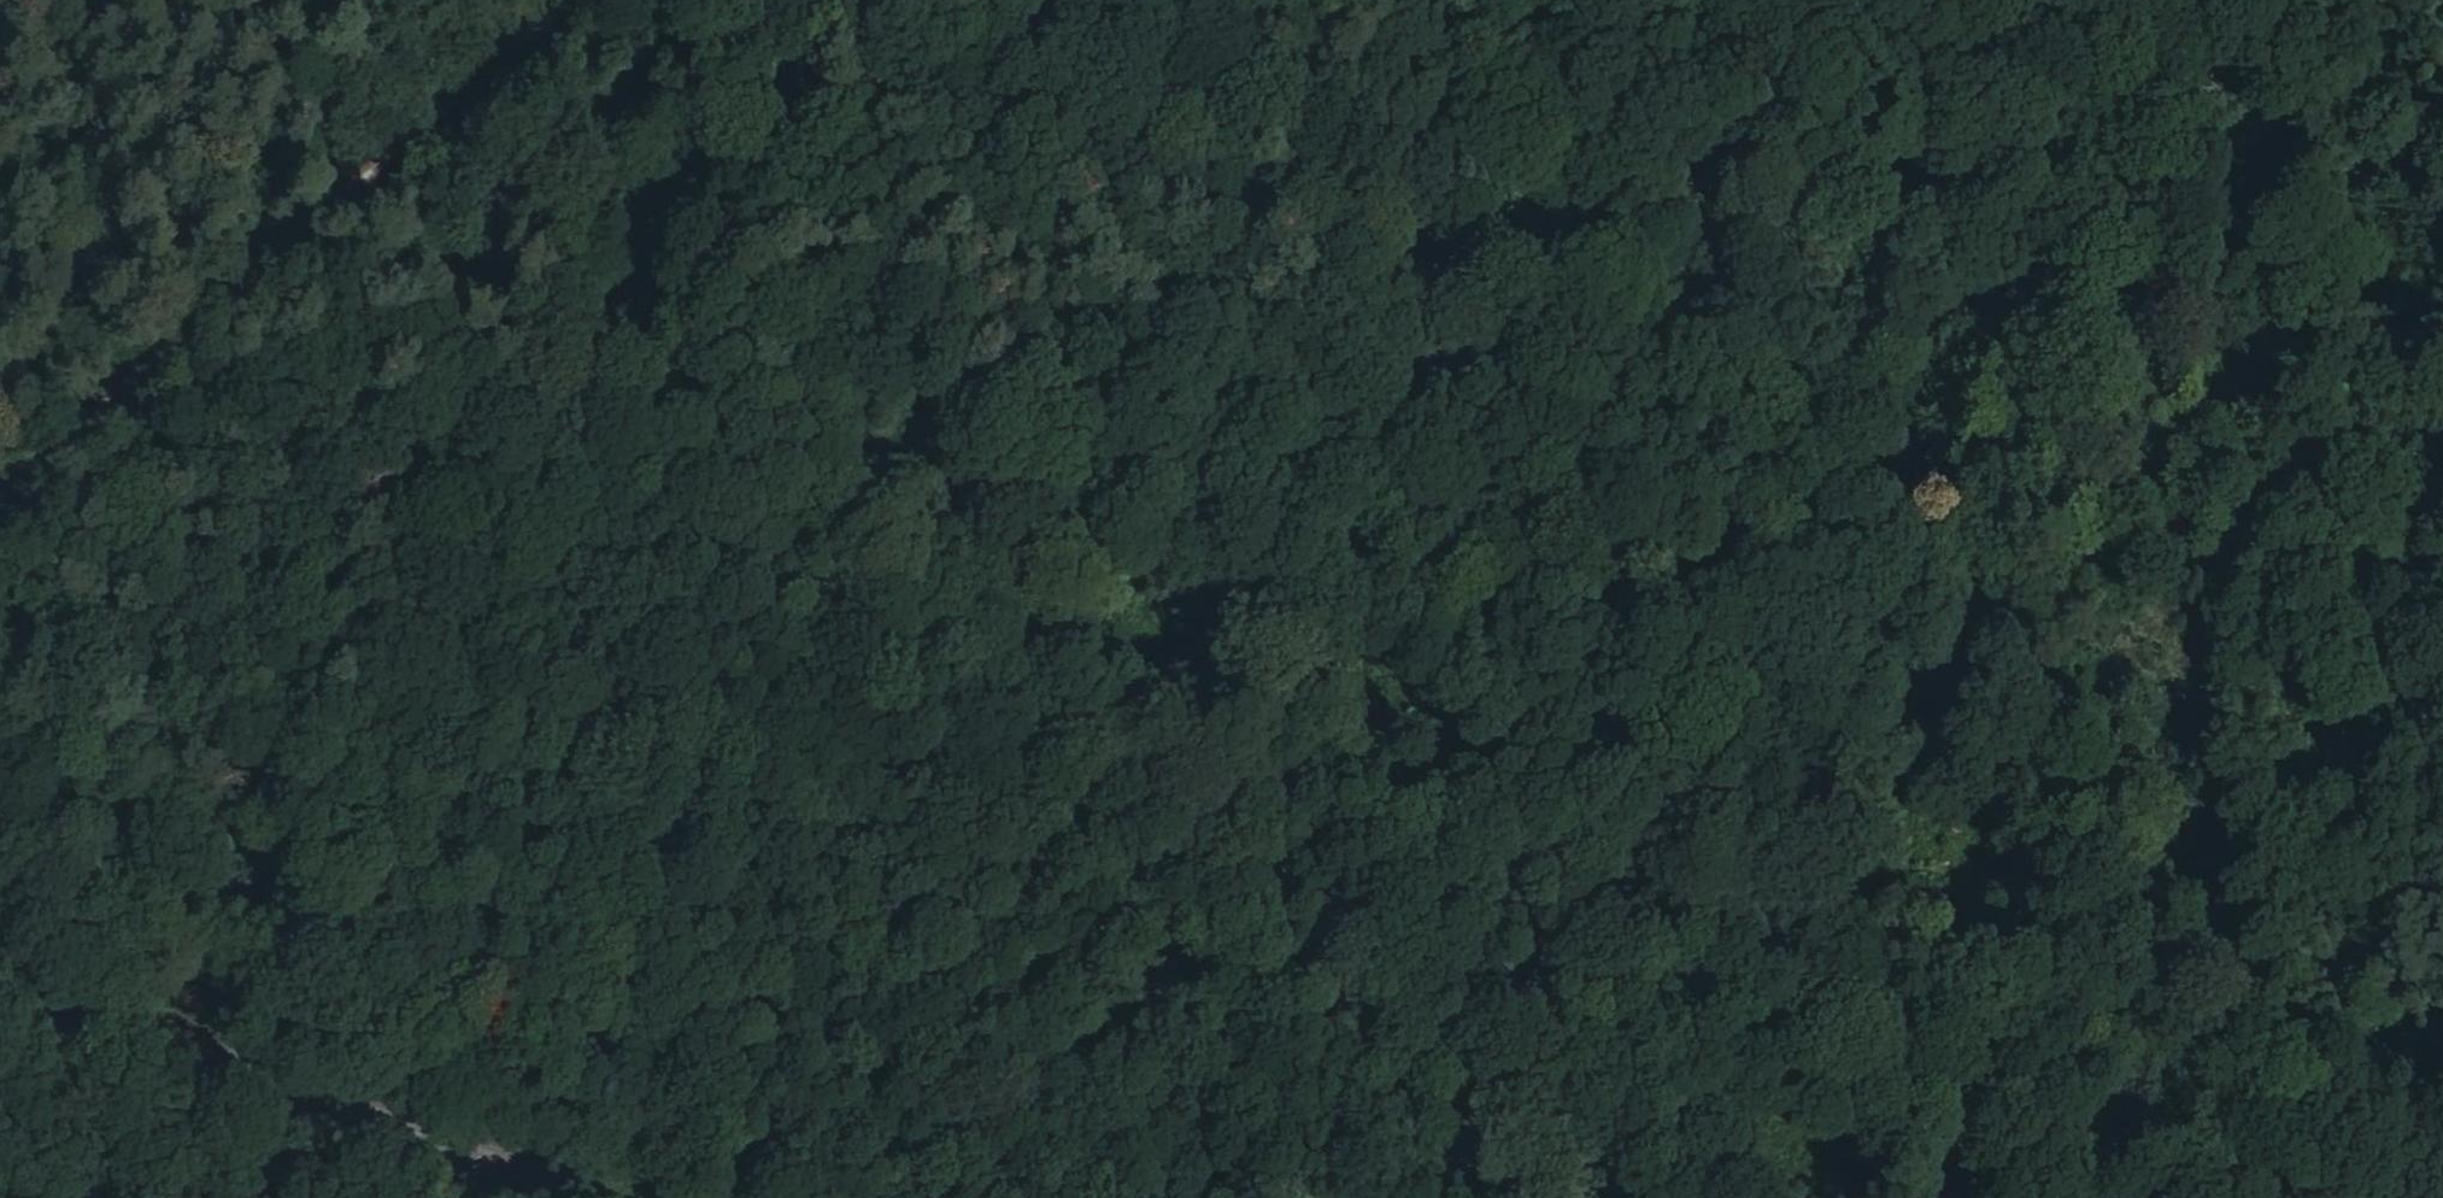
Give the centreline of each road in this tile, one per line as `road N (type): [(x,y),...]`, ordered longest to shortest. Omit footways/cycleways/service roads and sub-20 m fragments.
road 1 (track): [(585,0),(0,511)]
road 2 (tertiary): [(525,1197),(0,1000)]

